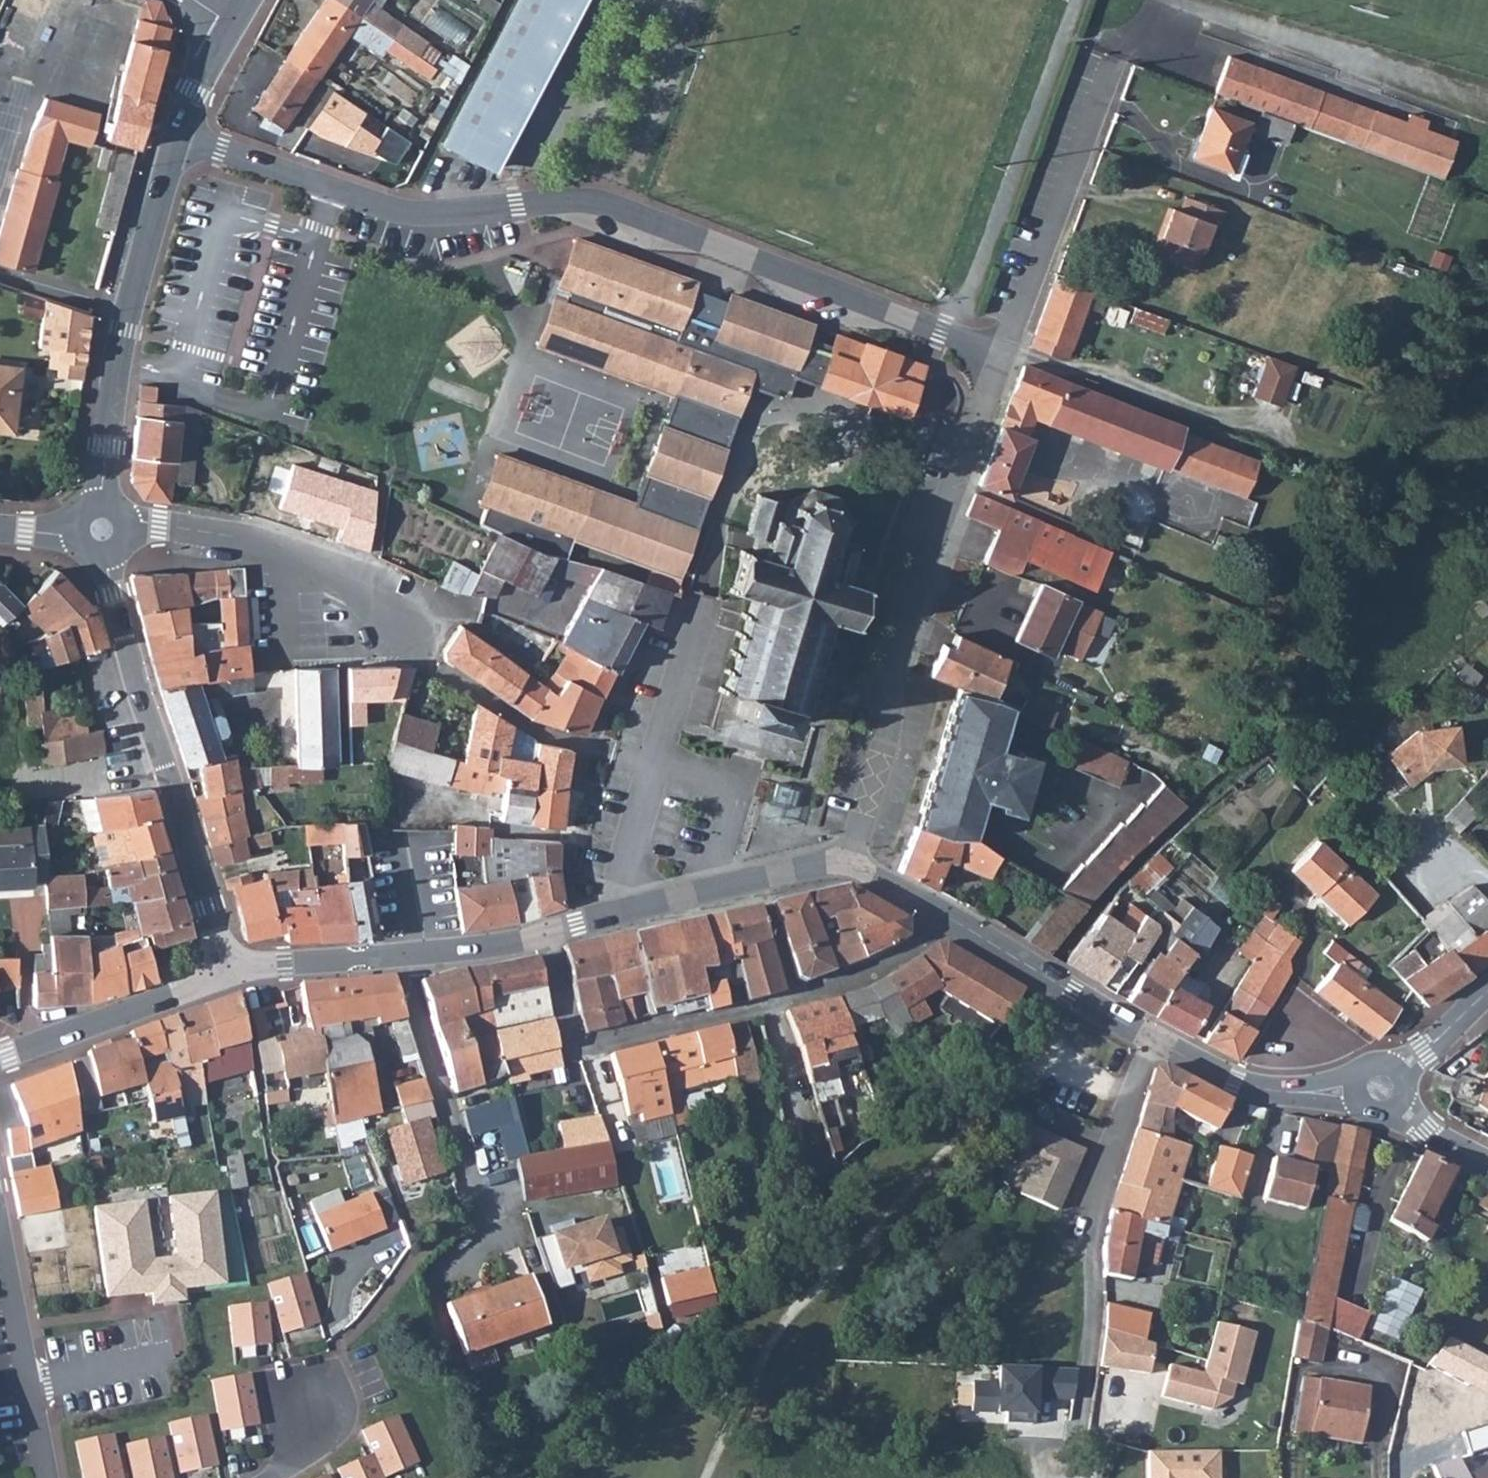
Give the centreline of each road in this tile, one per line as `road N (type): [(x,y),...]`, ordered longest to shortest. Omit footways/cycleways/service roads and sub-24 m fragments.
road 1 (residential): [(177,138),(405,214),(568,197),(603,202),(1002,355),(898,653),(886,740),(849,860)]
road 2 (tertiary): [(226,973),(428,954),(545,933),(849,860)]
road 3 (tertiary): [(849,860),(1236,1079),(1318,1093),(1379,1088)]
road 4 (secondary): [(226,973),(114,595),(102,530)]
road 5 (secondary): [(102,530),(122,329),(177,138)]
road 6 (unclassified): [(410,628),(343,583),(233,536),(140,522),(102,530)]
road 7 (secondary): [(0,1058),(226,973)]
road 8 (residential): [(0,1244),(46,1477)]
road 9 (track): [(1070,1477),(1094,1376),(1095,1270)]
road 10 (tertiary): [(1379,1088),(1487,990)]
road 11 (unclassified): [(1487,1164),(1424,1129),(1379,1088)]
road 12 (secondary): [(177,138),(231,26)]

